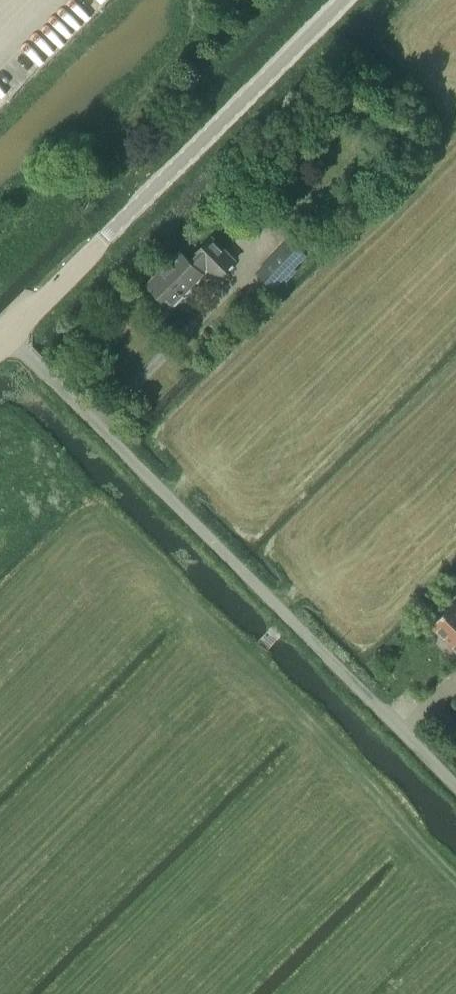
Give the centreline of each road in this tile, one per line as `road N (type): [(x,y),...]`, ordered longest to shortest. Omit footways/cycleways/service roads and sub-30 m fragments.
road 1 (unclassified): [(455,786),(7,334)]
road 2 (track): [(455,885),(132,547),(92,555)]
road 3 (unclassified): [(7,334),(343,0)]

